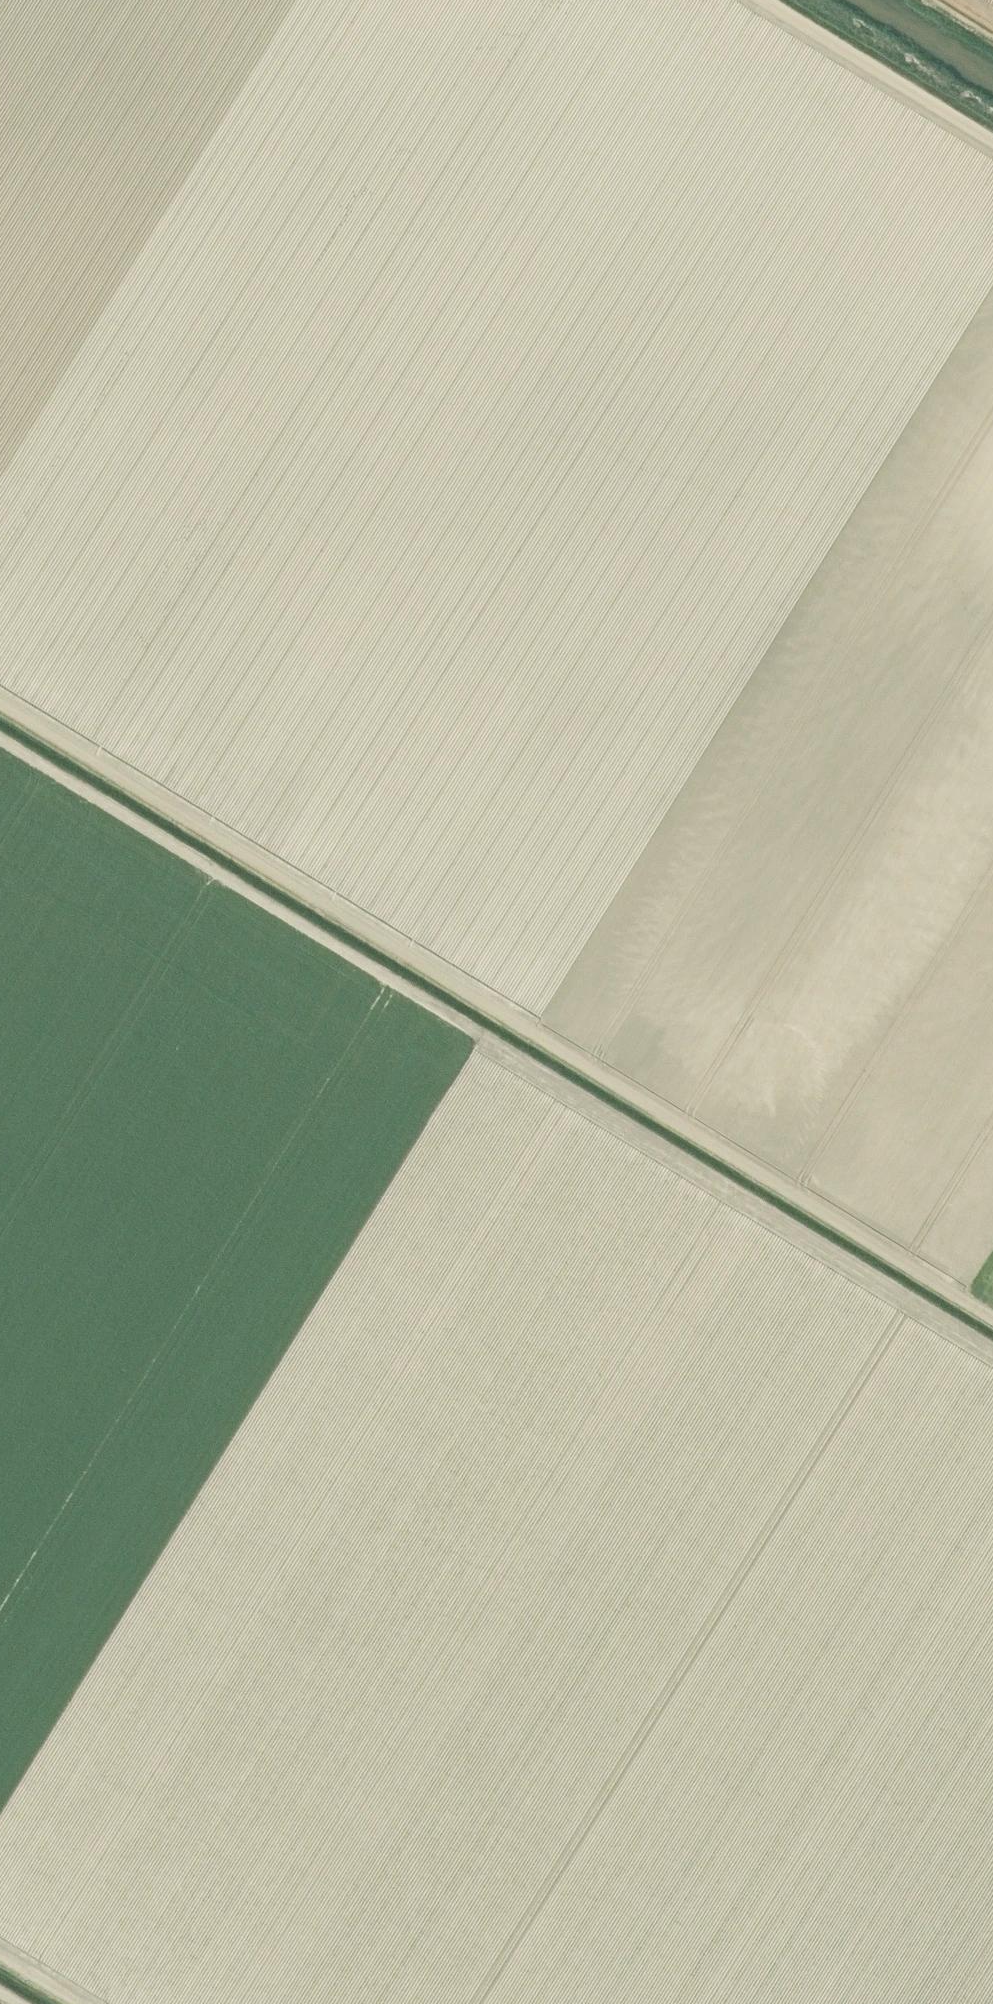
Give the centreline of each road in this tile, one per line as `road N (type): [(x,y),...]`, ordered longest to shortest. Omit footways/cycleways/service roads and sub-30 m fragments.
road 1 (track): [(0,702),(992,1315)]
road 2 (track): [(992,143),(768,0)]

